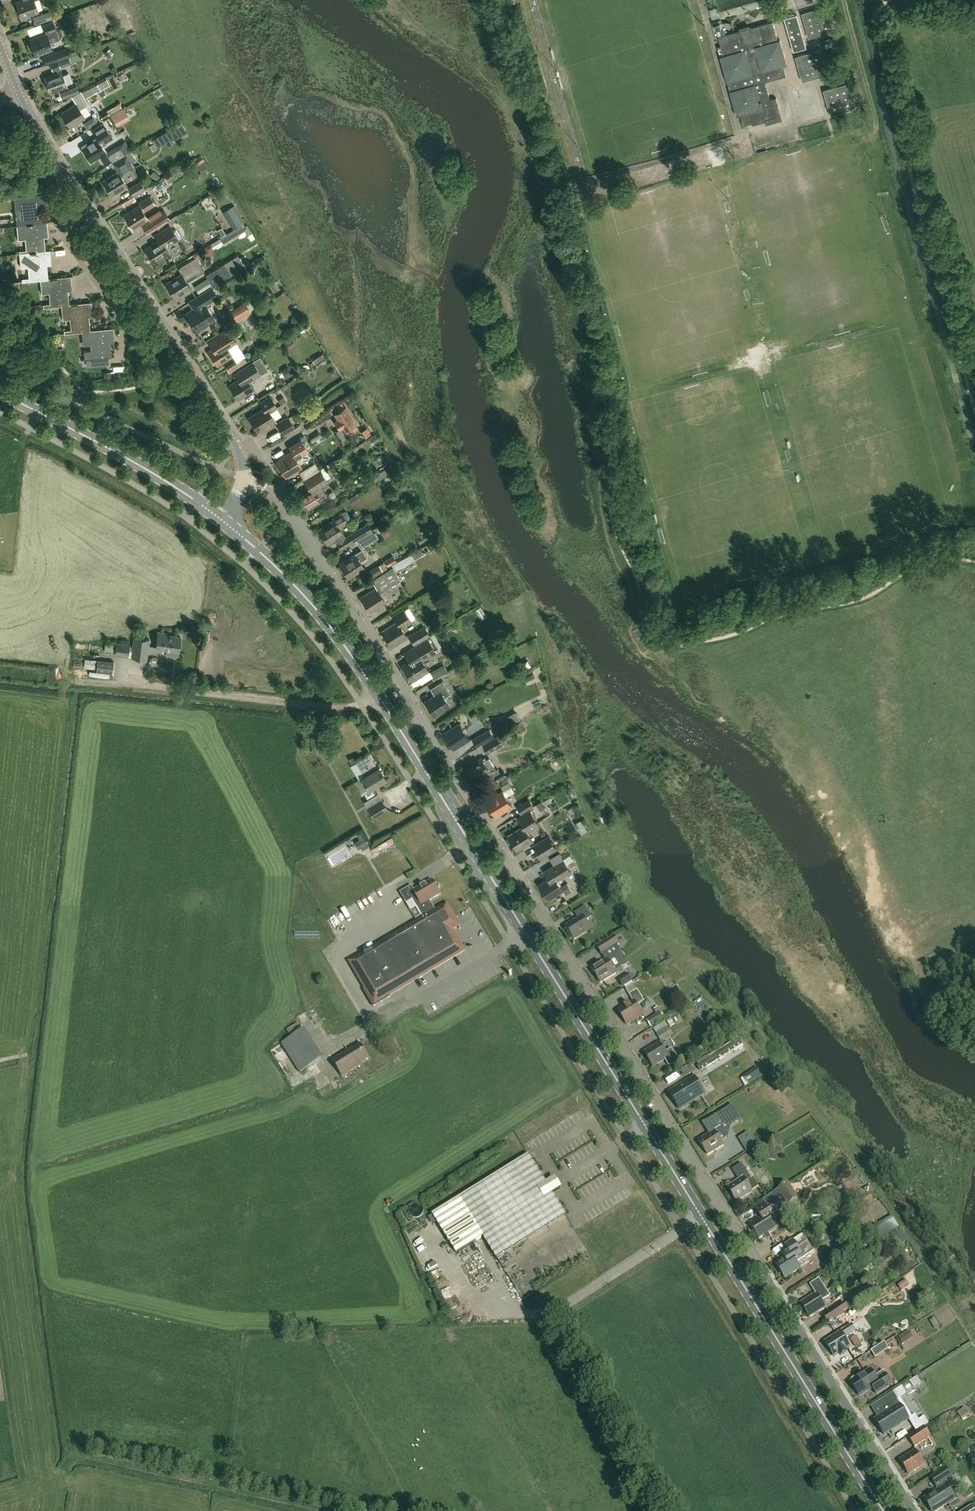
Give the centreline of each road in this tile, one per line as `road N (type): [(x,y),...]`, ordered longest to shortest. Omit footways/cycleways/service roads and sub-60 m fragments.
road 1 (residential): [(913,1510),(304,532),(273,496),(244,481)]
road 2 (secondary): [(883,1510),(527,934)]
road 3 (unclassified): [(378,694),(342,708),(77,681)]
road 4 (track): [(323,1510),(86,1457),(73,1458),(63,1471)]
road 5 (secondary): [(222,520),(134,462),(0,392)]
road 6 (secondary): [(378,694),(309,601),(222,520)]
road 7 (residential): [(244,481),(237,447),(151,311)]
road 8 (secondary): [(472,845),(378,694)]
road 9 (residential): [(151,311),(118,312),(67,241),(66,221),(83,204)]
road 10 (residential): [(83,204),(18,91)]
road 11 (residential): [(151,311),(83,204)]

